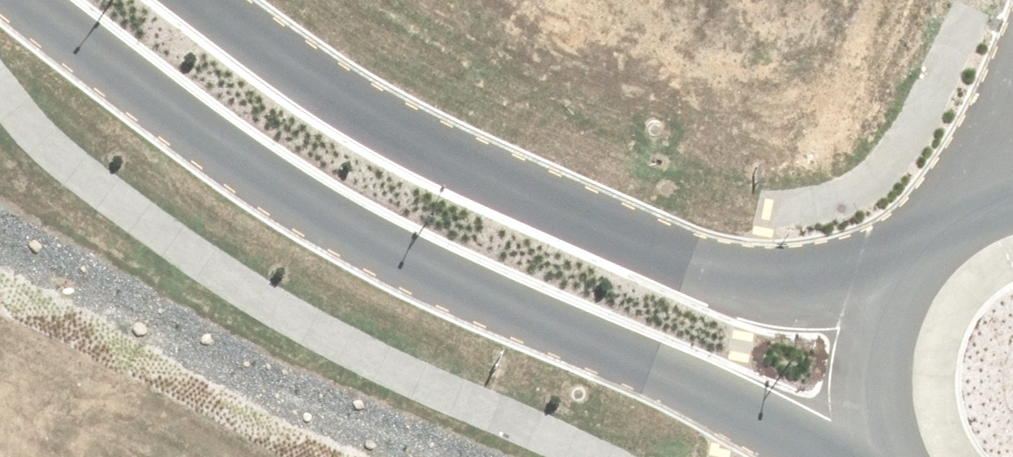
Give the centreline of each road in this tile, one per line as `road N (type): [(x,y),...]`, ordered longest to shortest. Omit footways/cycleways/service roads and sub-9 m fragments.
road 1 (tertiary): [(828,456),(678,377),(429,272),(317,213),(16,0)]
road 2 (tertiary): [(203,0),(325,87),(448,155),(695,263),(780,286),(885,298)]
road 3 (tertiary): [(880,456),(867,366),(885,298)]
road 4 (residential): [(965,207),(1012,92)]
road 5 (tertiary): [(885,298),(925,239),(965,207)]

